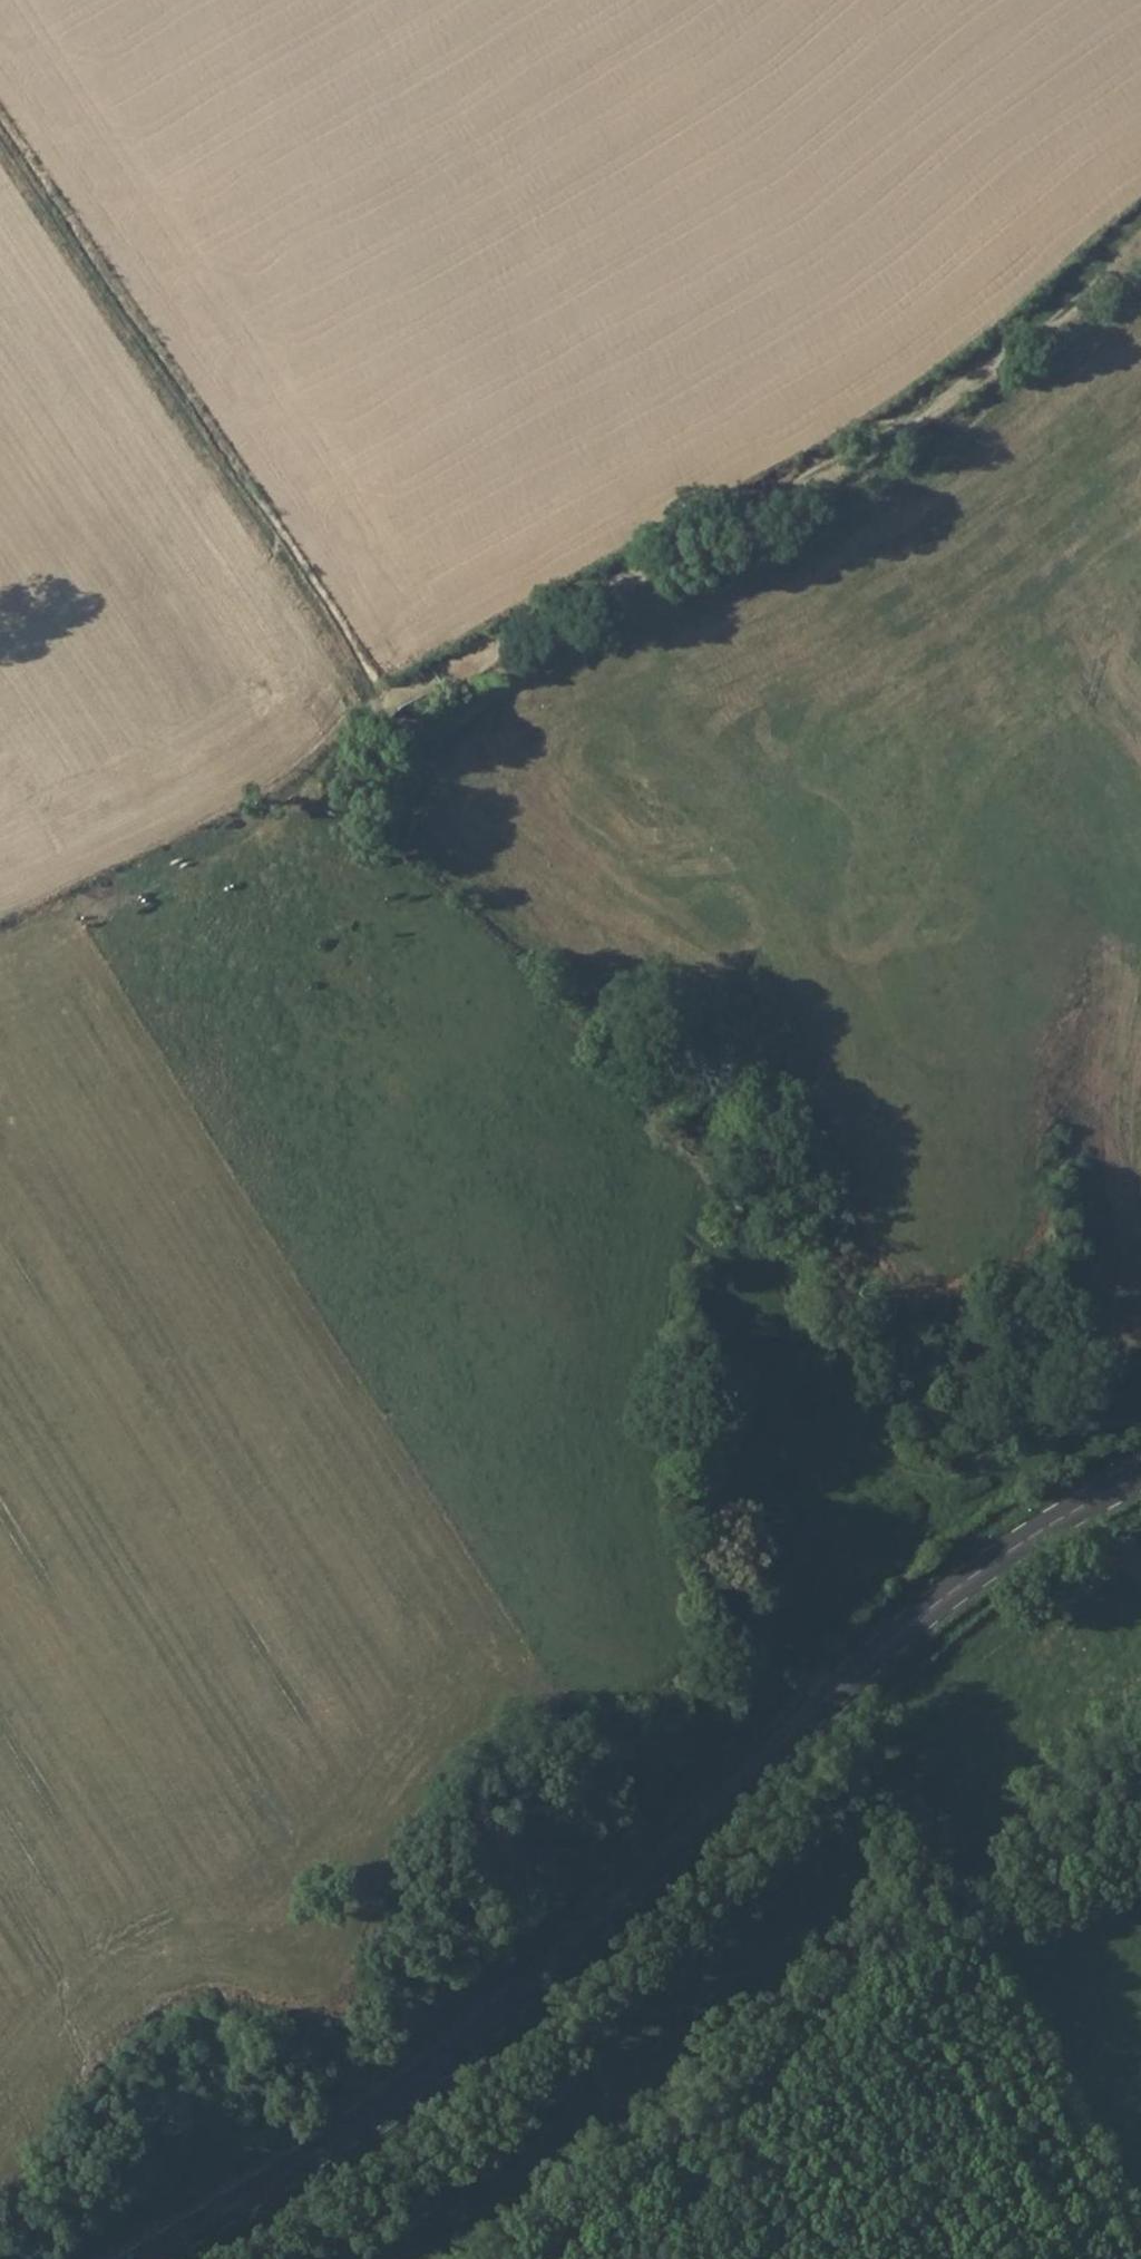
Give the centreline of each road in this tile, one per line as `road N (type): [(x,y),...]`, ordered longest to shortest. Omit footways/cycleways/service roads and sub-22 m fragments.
road 1 (tertiary): [(144,2258),(291,2167),(466,2039),(839,1684),(981,1565),(1140,1474)]
road 2 (track): [(562,2258),(817,2039)]
road 3 (track): [(715,2127),(798,2258)]

